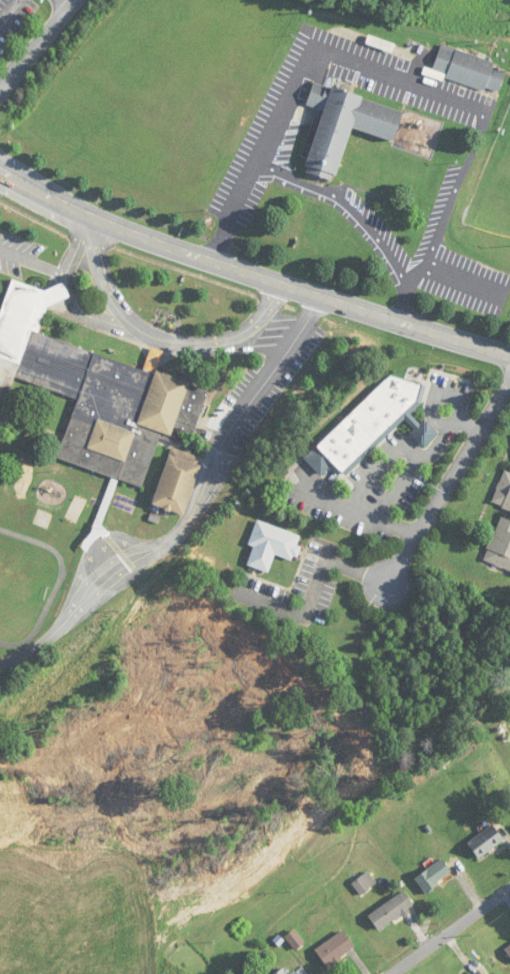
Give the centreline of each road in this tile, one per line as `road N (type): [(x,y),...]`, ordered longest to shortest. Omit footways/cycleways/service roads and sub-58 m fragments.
road 1 (residential): [(509,354),(136,229),(0,164)]
road 2 (residential): [(509,383),(390,584)]
road 3 (residential): [(390,973),(509,887)]

